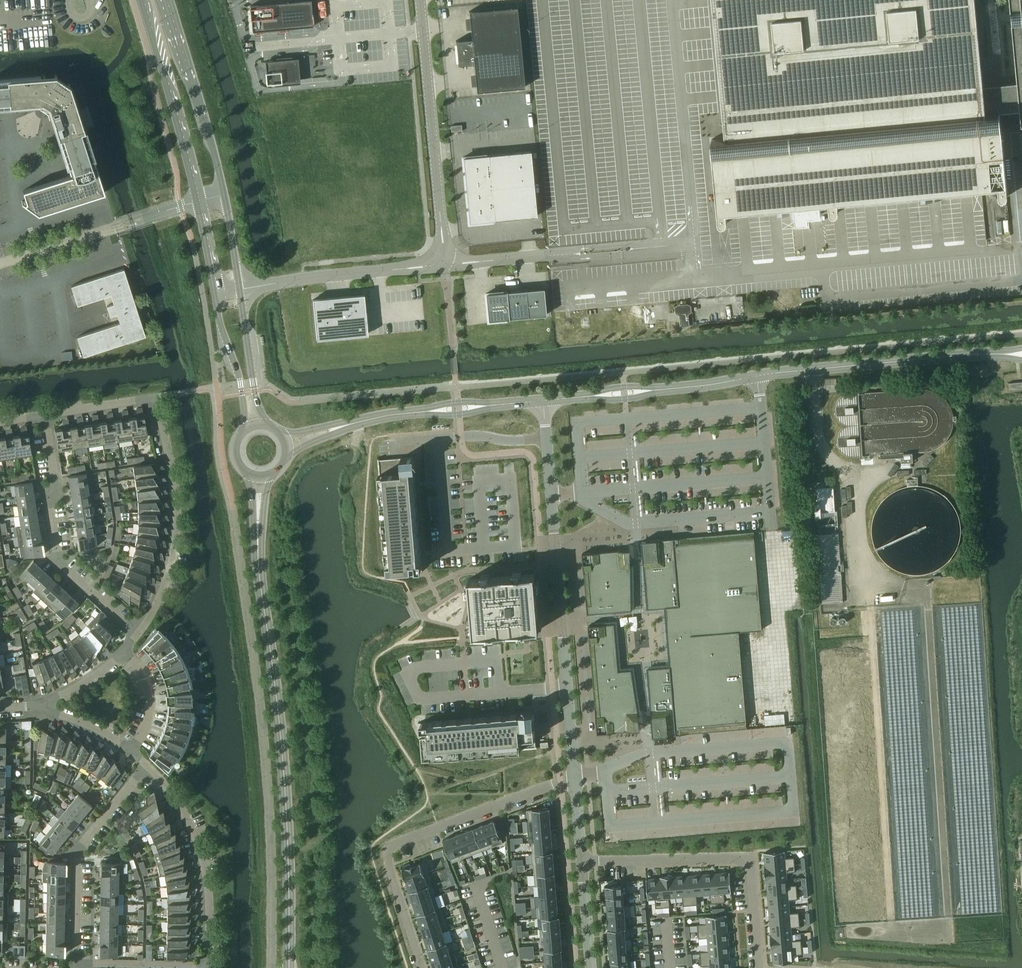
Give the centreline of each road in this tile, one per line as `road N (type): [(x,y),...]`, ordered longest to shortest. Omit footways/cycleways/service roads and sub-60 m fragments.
road 1 (secondary): [(257,540),(283,770),(289,967)]
road 2 (residential): [(76,963),(209,966),(209,886),(199,845),(178,802),(146,766)]
road 3 (residential): [(45,415),(141,400),(158,411),(175,498),(173,545),(138,635)]
road 4 (unclassified): [(655,390),(1002,354)]
road 5 (unclassified): [(575,777),(546,438)]
road 6 (residential): [(575,777),(391,847),(423,967)]
road 7 (residential): [(582,861),(750,858),(759,967)]
road 8 (unclassified): [(419,0),(445,263)]
road 9 (residential): [(138,635),(58,559),(45,415)]
road 10 (residential): [(76,963),(77,852),(146,766)]
road 11 (secondary): [(140,0),(197,202)]
road 12 (unclassified): [(445,263),(240,288)]
road 13 (secondary): [(224,193),(165,0)]
road 14 (residential): [(546,438),(395,442),(397,458)]
road 15 (secondary): [(215,291),(245,429)]
road 16 (secondary): [(266,424),(240,288)]

